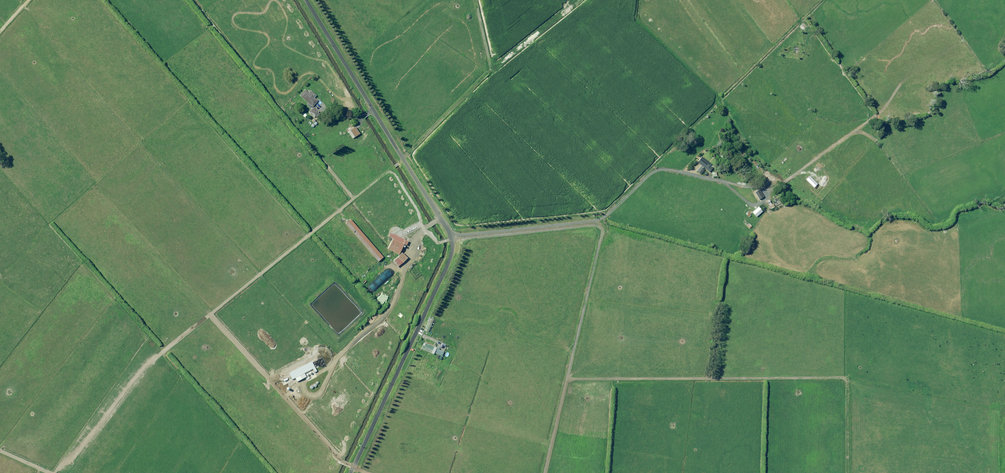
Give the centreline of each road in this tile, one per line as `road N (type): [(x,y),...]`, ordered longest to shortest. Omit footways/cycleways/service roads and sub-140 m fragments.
road 1 (unclassified): [(566,379),(844,378),(847,472)]
road 2 (unclassified): [(452,242),(601,229),(566,379)]
road 3 (unclassified): [(452,242),(307,0)]
road 4 (unclassified): [(350,472),(452,242)]

